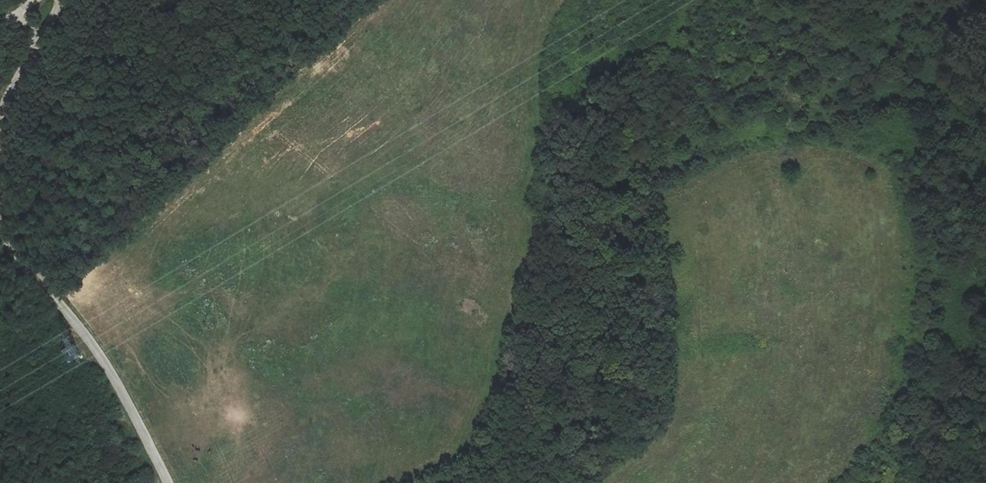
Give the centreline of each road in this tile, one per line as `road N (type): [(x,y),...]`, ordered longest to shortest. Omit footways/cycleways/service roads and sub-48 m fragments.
road 1 (unclassified): [(169,482),(97,350),(15,251),(0,219)]
road 2 (unclassified): [(0,120),(59,0)]

